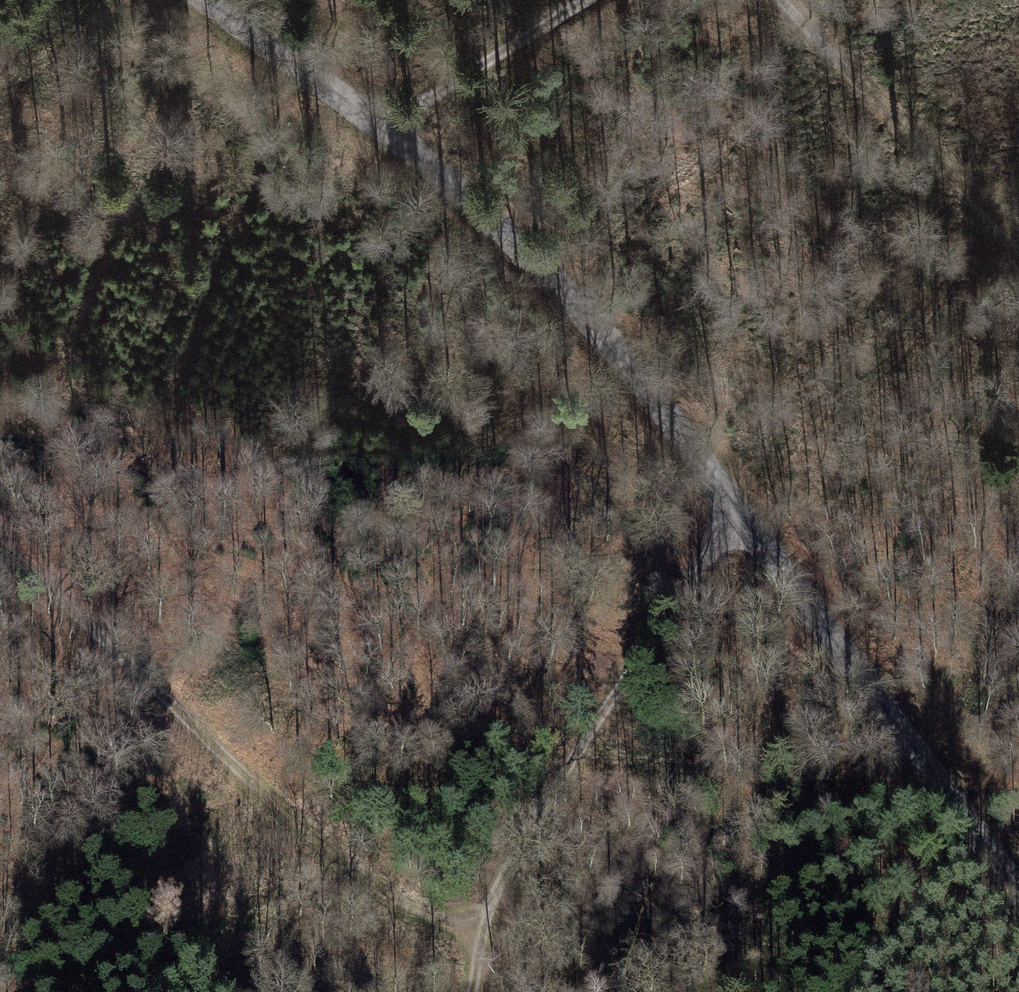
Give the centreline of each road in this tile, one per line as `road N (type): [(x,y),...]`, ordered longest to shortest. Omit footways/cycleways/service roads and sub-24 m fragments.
road 1 (unclassified): [(1018,895),(565,291),(389,132),(203,0)]
road 2 (track): [(481,944),(294,824),(0,563)]
road 3 (track): [(736,511),(509,857),(472,991)]
road 4 (track): [(787,0),(1018,231)]
road 5 (track): [(592,0),(389,132)]

